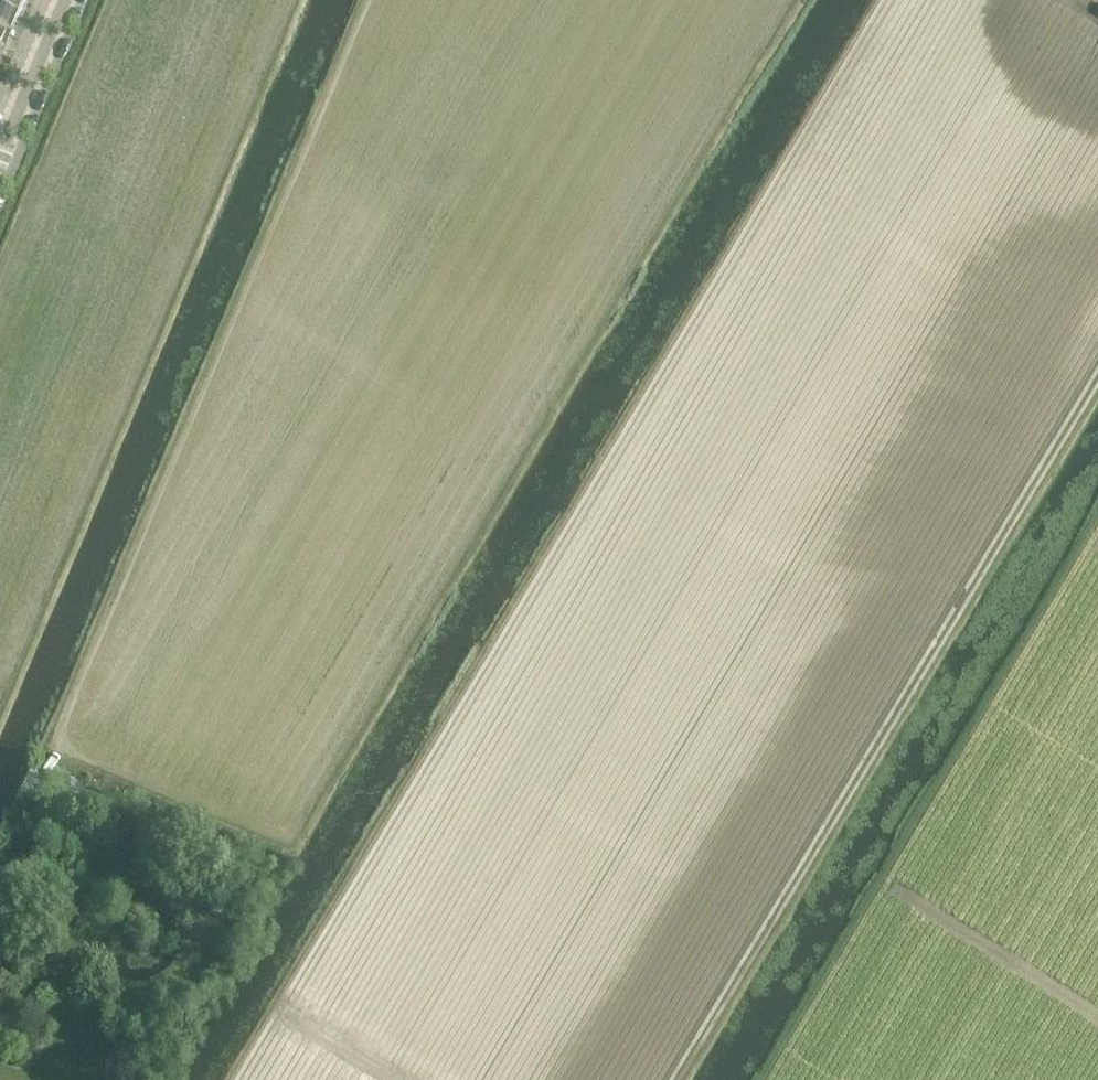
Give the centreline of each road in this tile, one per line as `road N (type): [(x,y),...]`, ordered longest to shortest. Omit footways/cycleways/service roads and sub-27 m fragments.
road 1 (residential): [(0,153),(63,0)]

